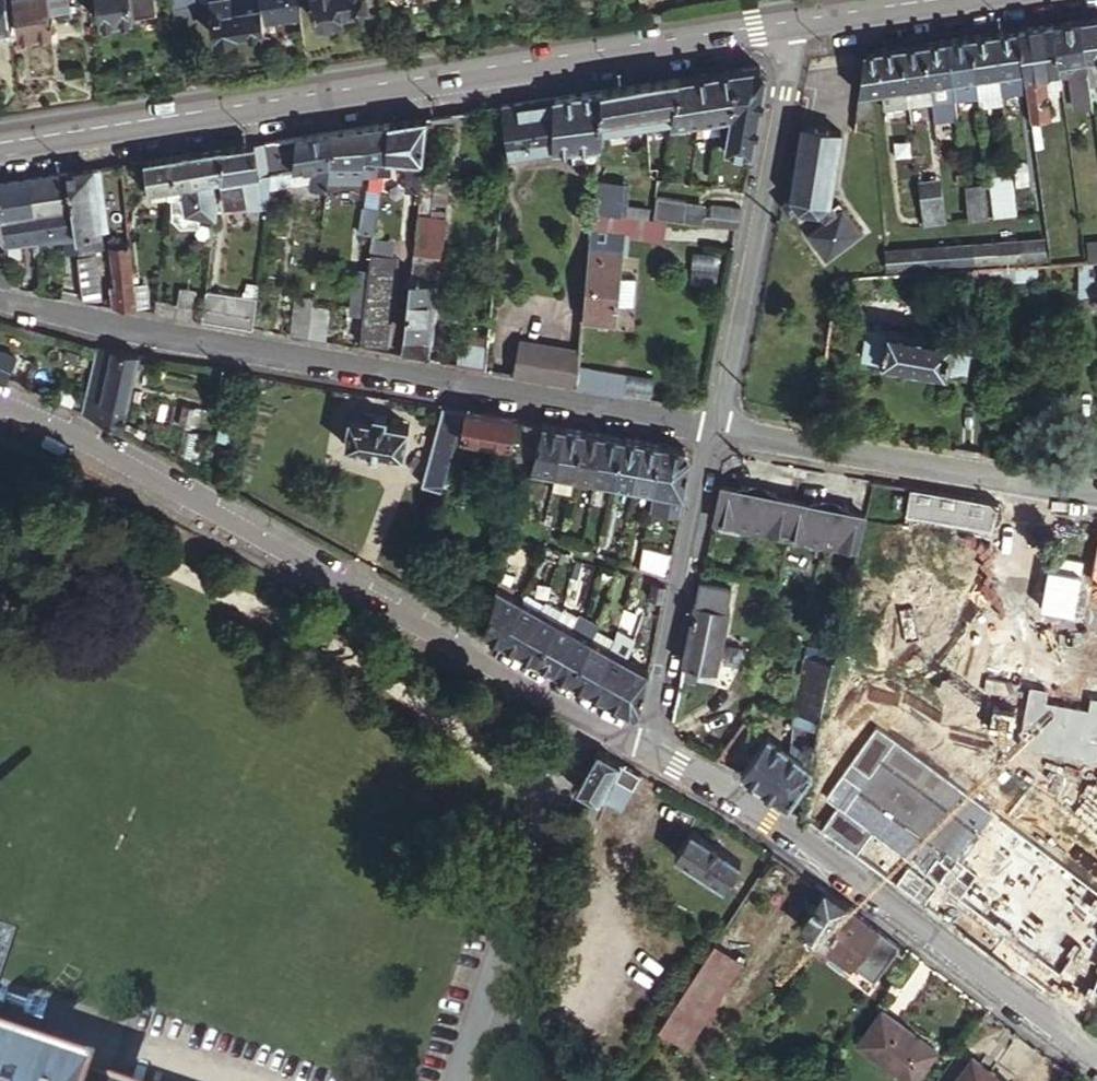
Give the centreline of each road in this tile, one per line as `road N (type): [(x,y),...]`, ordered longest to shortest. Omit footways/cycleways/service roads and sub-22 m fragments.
road 1 (tertiary): [(797,23),(0,144)]
road 2 (tertiary): [(0,405),(187,497),(649,748)]
road 3 (residential): [(0,299),(716,427)]
road 4 (tertiary): [(649,748),(743,796),(1096,1057)]
road 5 (unclassified): [(716,427),(797,23)]
road 6 (residential): [(716,427),(1096,492)]
road 7 (unclassified): [(649,748),(716,427)]
road 8 (tertiary): [(948,0),(797,23)]

